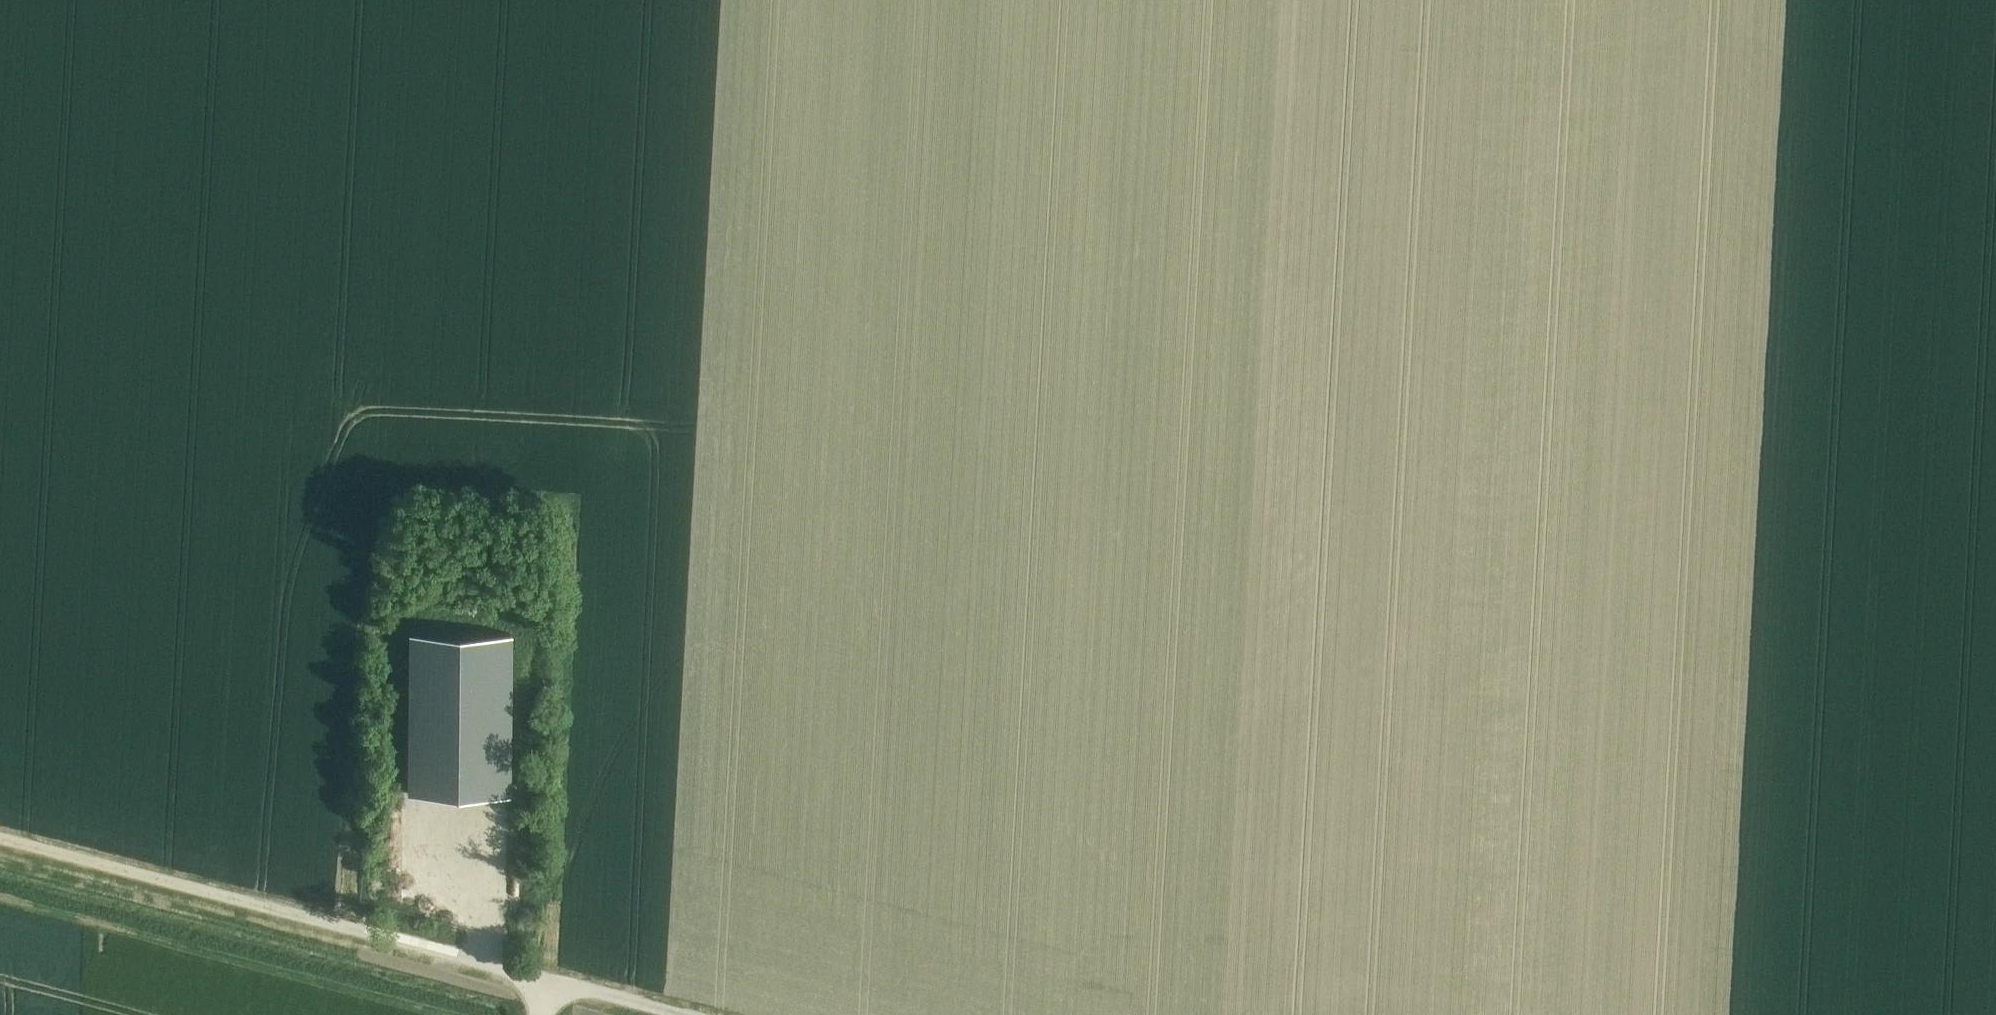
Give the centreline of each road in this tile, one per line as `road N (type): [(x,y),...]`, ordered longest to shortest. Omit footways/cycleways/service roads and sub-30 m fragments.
road 1 (unclassified): [(547,982),(0,839)]
road 2 (unclassified): [(675,1014),(547,982)]

